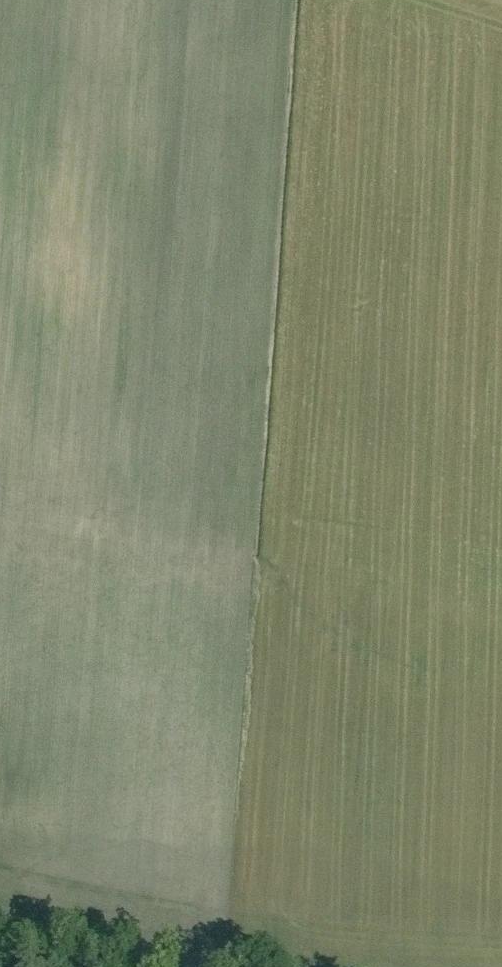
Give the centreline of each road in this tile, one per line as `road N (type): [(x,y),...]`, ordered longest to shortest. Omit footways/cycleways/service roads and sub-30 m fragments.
road 1 (track): [(236,966),(0,919)]

